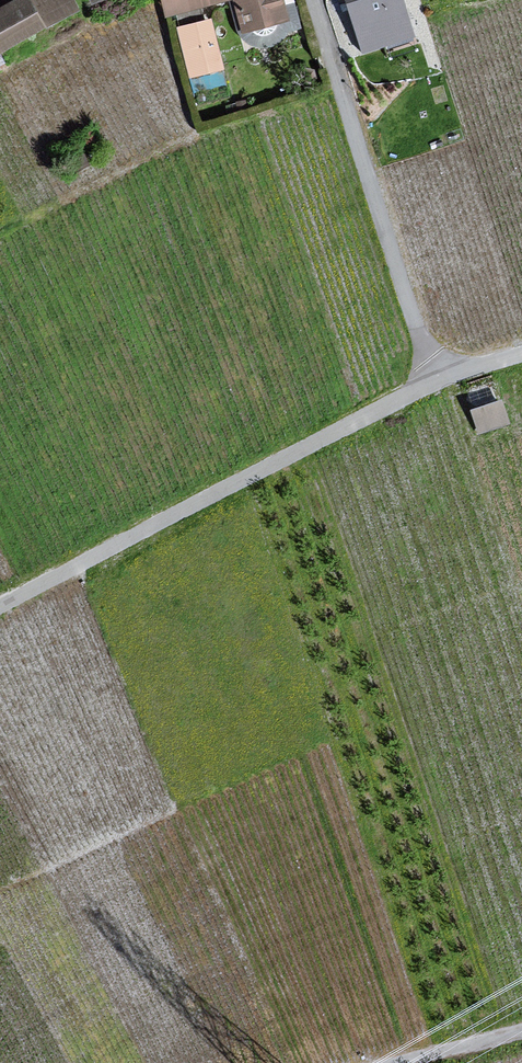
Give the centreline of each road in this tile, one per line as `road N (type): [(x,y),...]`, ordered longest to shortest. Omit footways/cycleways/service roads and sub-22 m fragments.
road 1 (unclassified): [(0,608),(441,385)]
road 2 (residential): [(314,0),(441,385)]
road 3 (unclassified): [(521,1028),(385,1062)]

